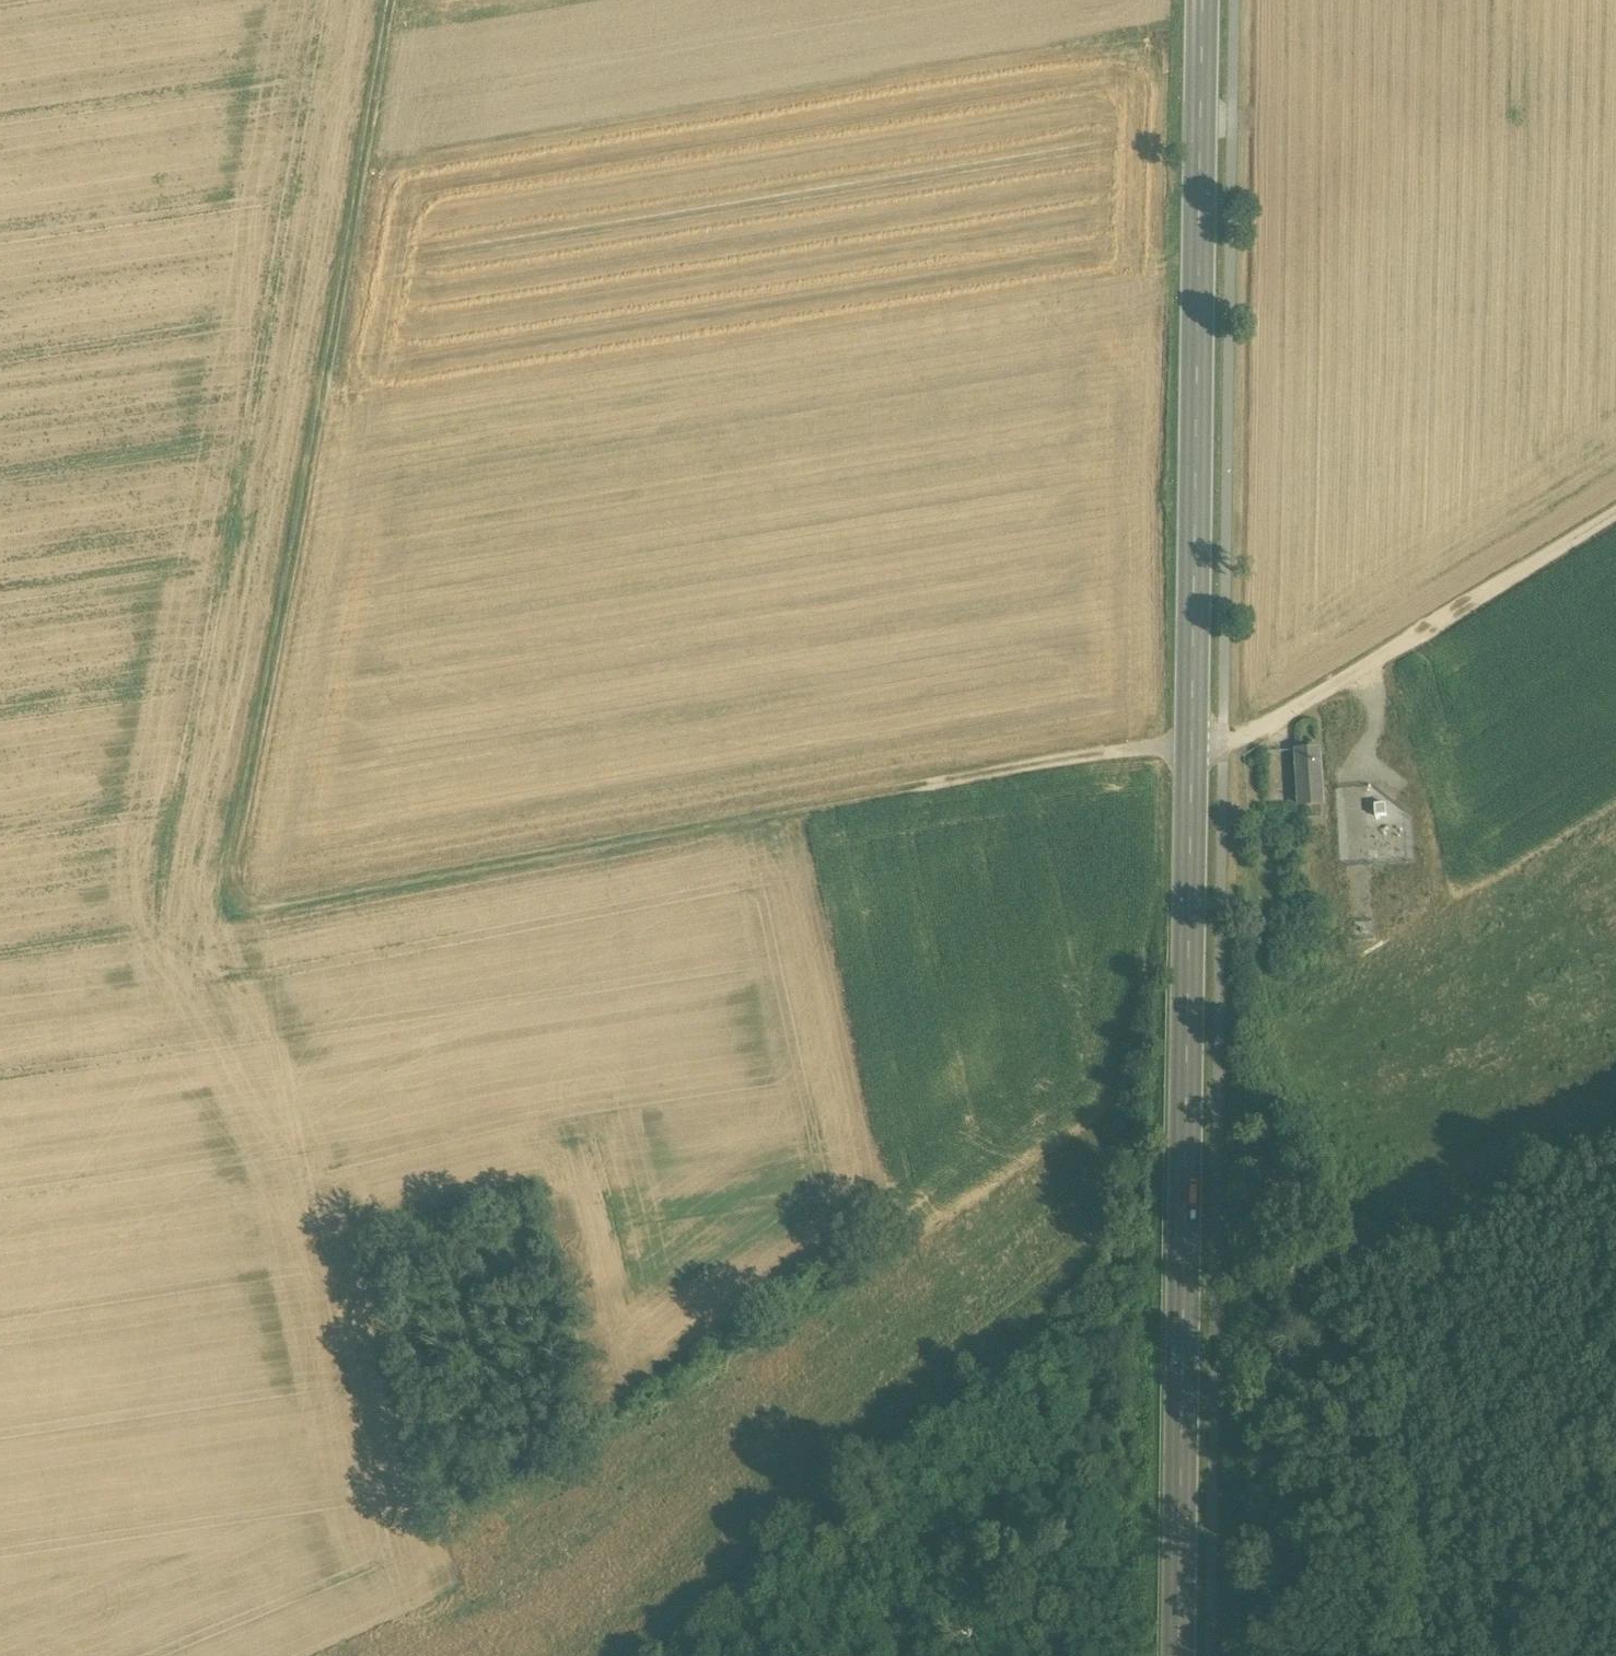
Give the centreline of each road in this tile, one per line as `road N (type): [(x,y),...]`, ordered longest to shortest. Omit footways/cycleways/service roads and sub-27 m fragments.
road 1 (track): [(1615,519),(1248,740),(228,915),(396,0)]
road 2 (primary): [(1182,1655),(1204,0)]

